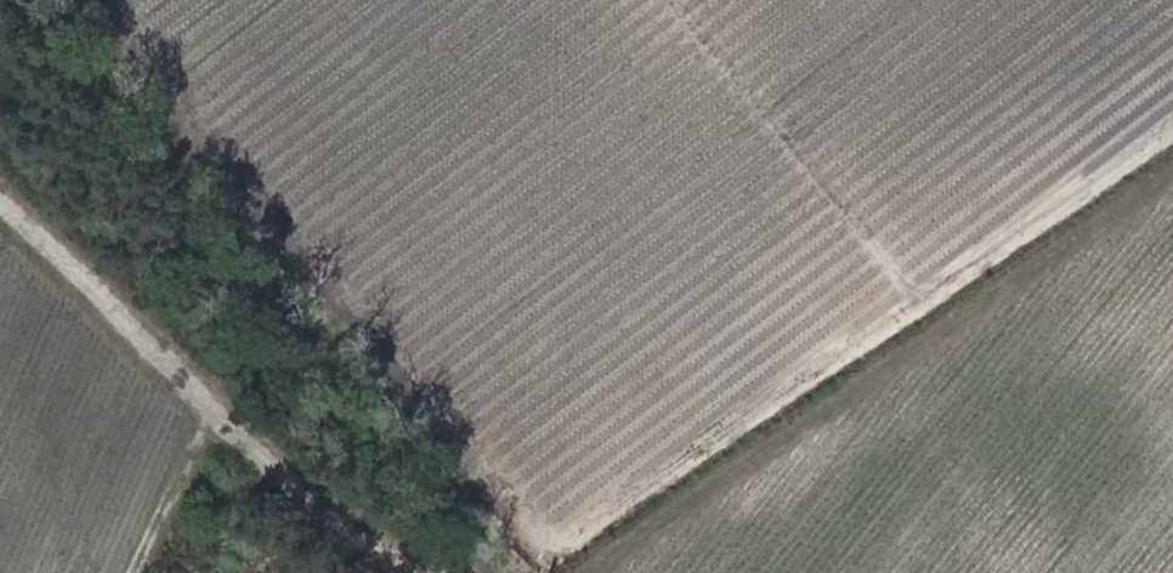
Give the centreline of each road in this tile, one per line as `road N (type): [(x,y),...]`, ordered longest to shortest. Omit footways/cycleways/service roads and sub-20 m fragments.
road 1 (track): [(433,572),(300,491),(0,207)]

